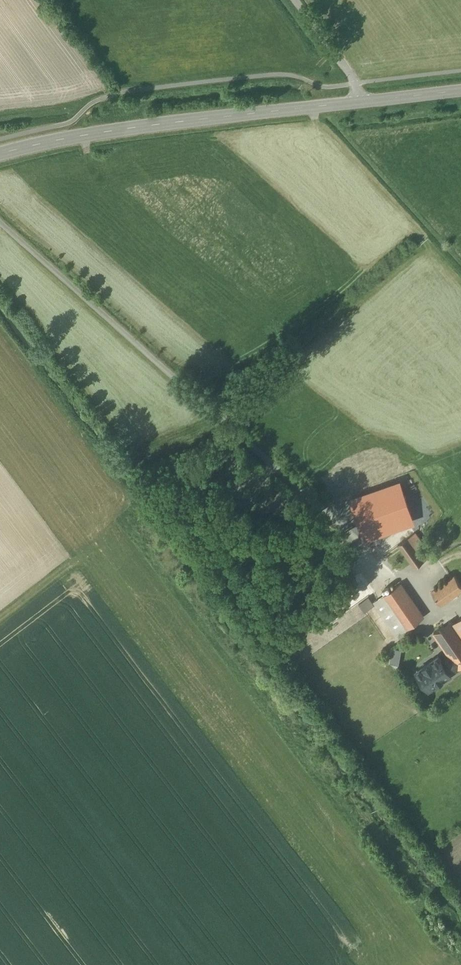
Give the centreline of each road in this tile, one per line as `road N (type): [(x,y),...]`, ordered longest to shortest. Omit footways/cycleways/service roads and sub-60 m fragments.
road 1 (tertiary): [(0,154),(114,130),(367,100)]
road 2 (unclassified): [(293,0),(367,100)]

